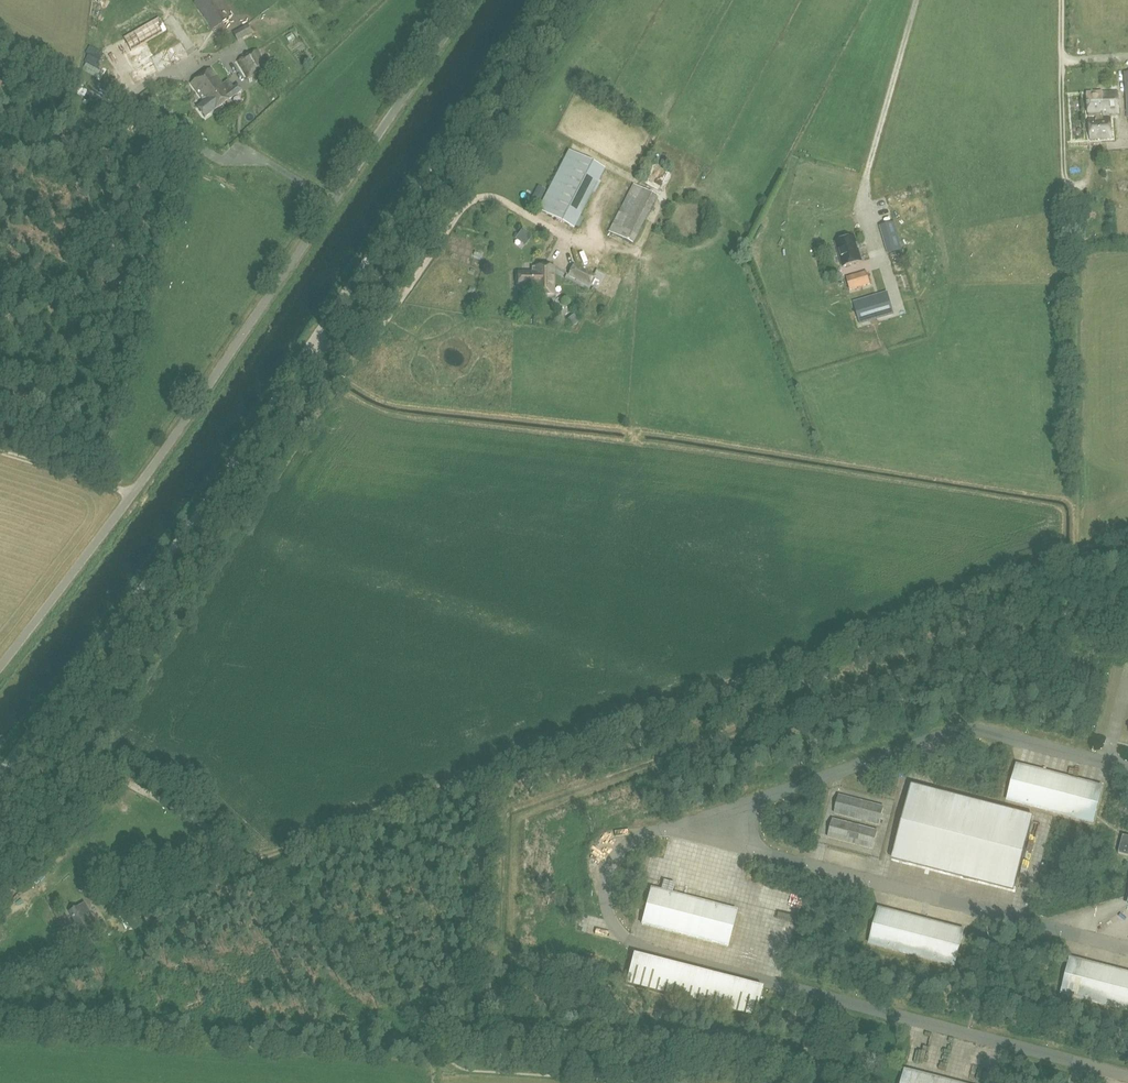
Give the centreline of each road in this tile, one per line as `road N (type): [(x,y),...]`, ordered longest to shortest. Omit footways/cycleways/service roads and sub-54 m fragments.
road 1 (track): [(38,750),(23,744),(207,500),(539,0)]
road 2 (unclassified): [(0,667),(208,389),(466,0)]
road 3 (track): [(570,240),(496,199),(474,198),(380,331),(342,345)]
road 4 (track): [(916,0),(853,224)]
road 5 (track): [(235,849),(113,775),(38,750)]
road 6 (track): [(1058,0),(1062,164)]
road 7 (track): [(133,493),(0,452)]

